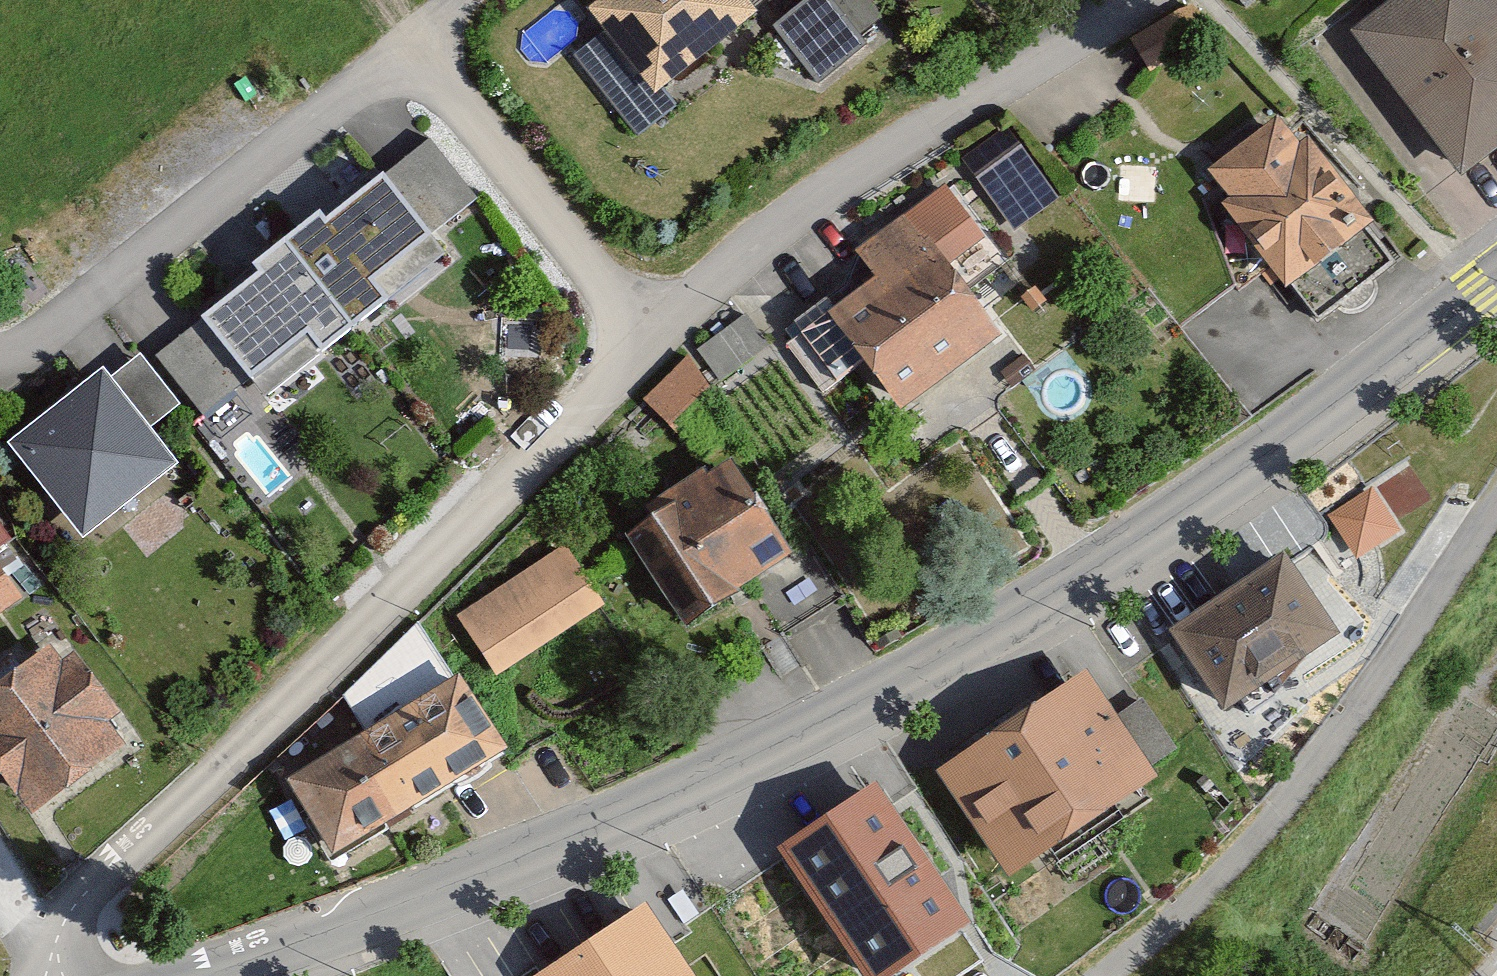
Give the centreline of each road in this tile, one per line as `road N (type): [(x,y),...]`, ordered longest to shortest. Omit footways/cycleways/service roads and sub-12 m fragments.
road 1 (tertiary): [(1496,281),(1307,421),(1076,574),(693,792),(362,924),(205,975)]
road 2 (residential): [(73,975),(64,923),(80,893),(315,679),(651,337)]
road 3 (residential): [(1105,975),(1193,904),(1300,785),(1496,500)]
road 4 (residential): [(651,337),(783,221),(1124,0)]
road 5 (residential): [(409,46),(16,361),(0,365)]
road 6 (residential): [(651,337),(409,46)]

